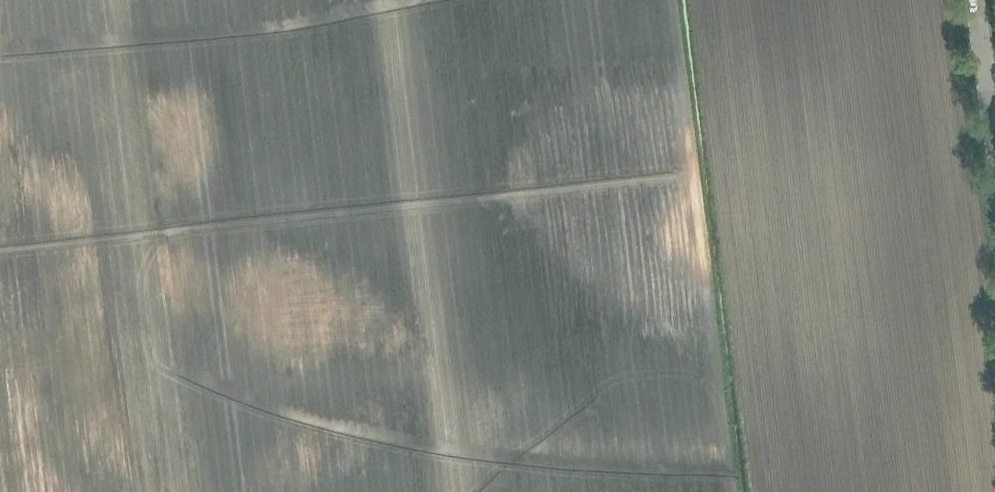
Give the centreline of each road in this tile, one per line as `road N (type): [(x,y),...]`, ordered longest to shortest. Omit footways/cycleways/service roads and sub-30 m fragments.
road 1 (tertiary): [(994,142),(976,0)]

